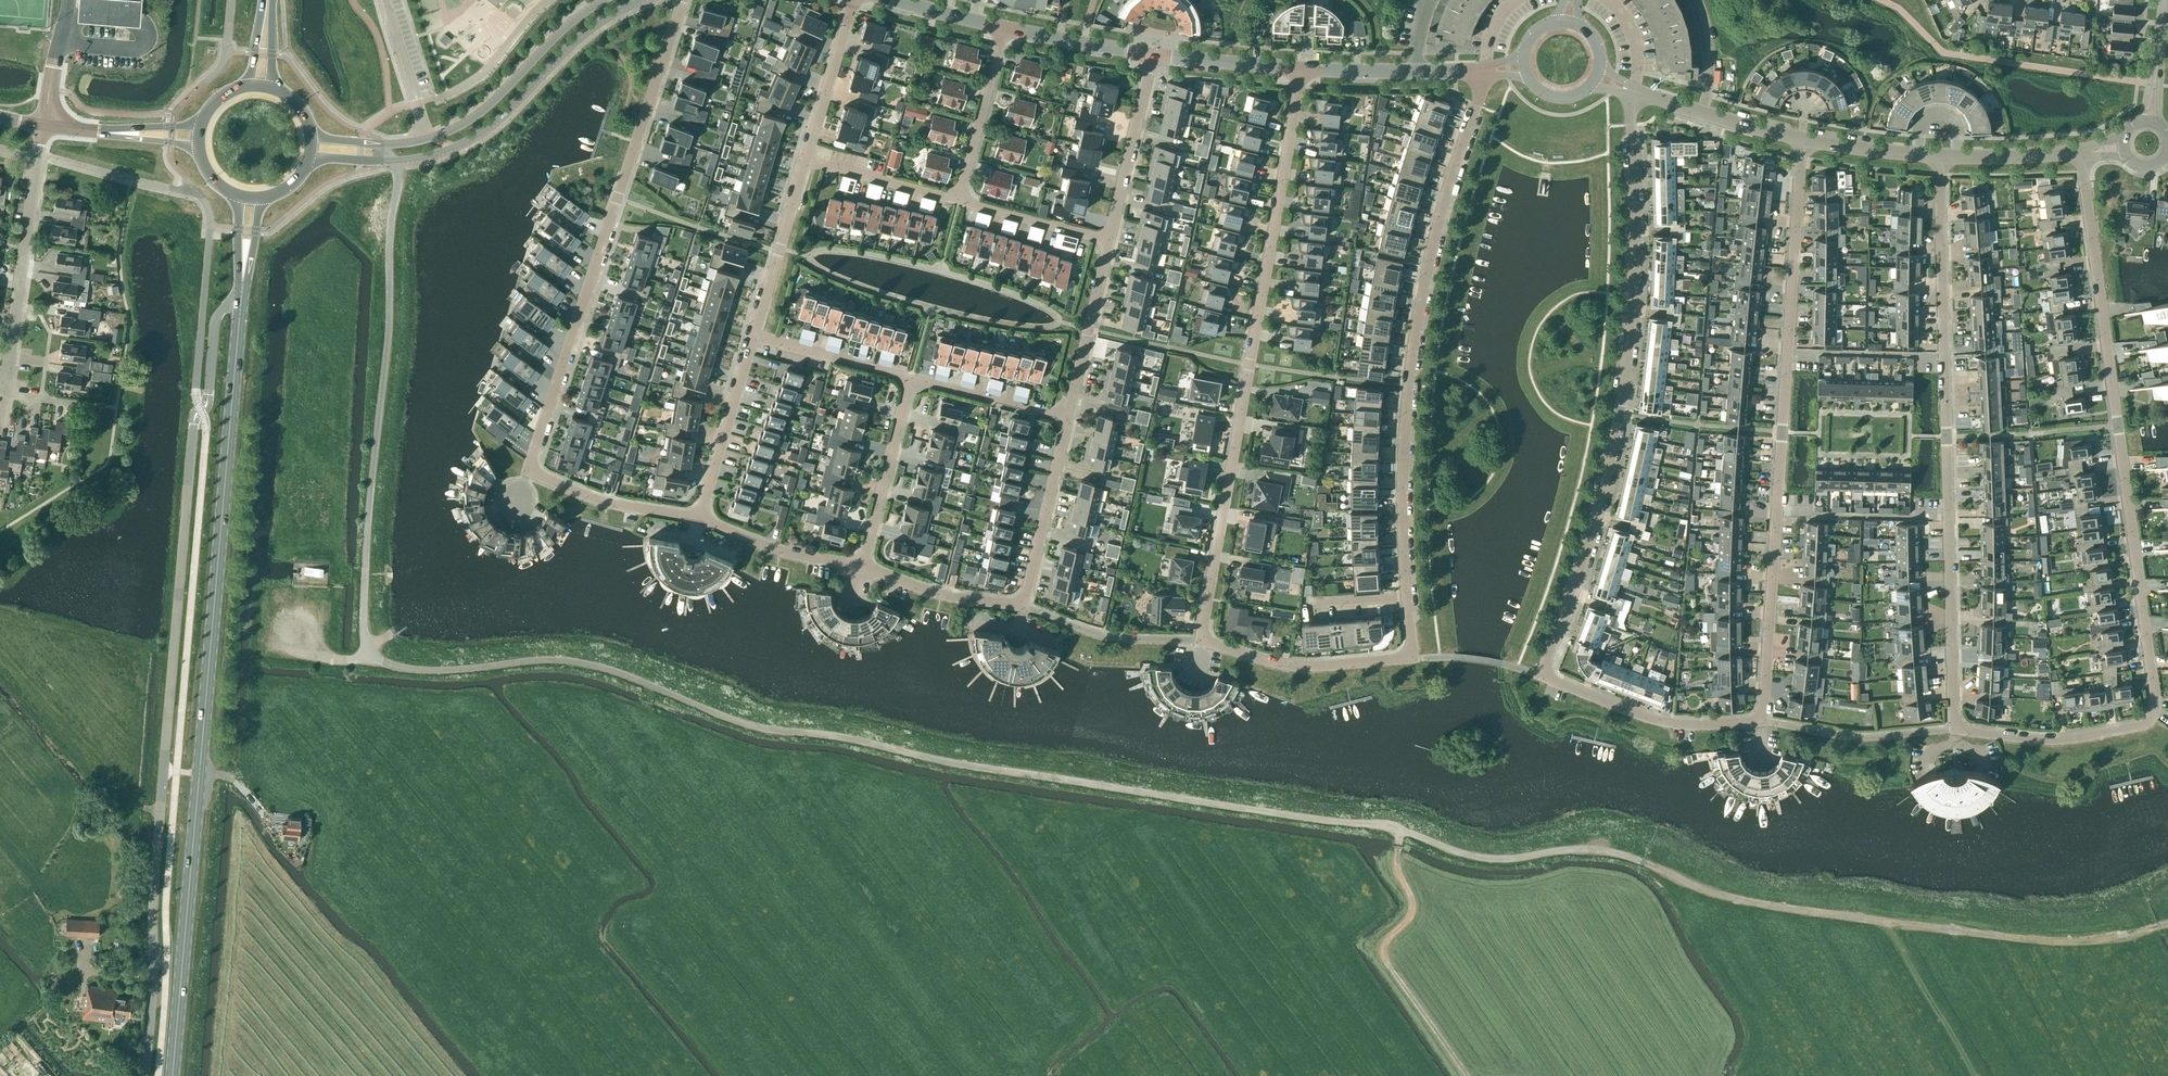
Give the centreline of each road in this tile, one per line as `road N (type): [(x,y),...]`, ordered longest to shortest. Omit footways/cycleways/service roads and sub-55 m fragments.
road 1 (unclassified): [(368,654),(428,671),(581,663),(757,727),(1387,828),(1481,858),(1606,851),(1710,893),(1788,908),(2044,939),(2160,925)]
road 2 (residential): [(1484,71),(1437,221),(1406,387),(1401,501),(1414,658),(1302,667),(1200,642)]
road 3 (unclassified): [(145,1075),(194,423),(207,404),(215,321),(227,306),(241,305)]
road 4 (primary): [(172,1075),(241,305)]
road 5 (residential): [(2148,723),(2079,742),(1957,729),(1941,157)]
road 6 (residential): [(1665,723),(1551,680),(1545,666),(1619,416),(1630,311),(1633,92)]
road 7 (residential): [(699,521),(585,498),(528,472),(682,0)]
road 8 (residential): [(1665,723),(1747,722),(1764,709),(1804,140)]
road 9 (residential): [(1200,642),(1303,70)]
road 10 (residential): [(2148,723),(2155,704),(2150,663),(2083,153)]
road 11 (unclassified): [(393,162),(388,335),(366,545),(368,654)]
road 12 (residential): [(1070,417),(1025,608),(942,594),(863,568)]
road 13 (tertiary): [(393,162),(438,153),(481,133),(584,34),(645,0)]
road 14 (tertiary): [(604,0),(466,123),(419,142),(381,144)]
road 15 (residential): [(38,160),(0,386)]
road 16 (residential): [(699,521),(755,334)]
road 17 (residential): [(909,381),(863,568)]
road 18 (residential): [(1152,55),(1112,240)]
road 19 (residential): [(1112,240),(1070,417)]
road 20 (residential): [(755,334),(808,160)]
road 21 (tertiary): [(1484,71),(1303,70)]
road 22 (residential): [(957,201),(1004,28)]
road 23 (unclassified): [(1633,92),(1804,140)]
road 24 (residential): [(863,568),(795,560),(699,521)]
road 25 (residential): [(808,160),(853,0)]
road 26 (residential): [(909,381),(1070,417)]
road 27 (residential): [(755,334),(909,381)]
road 28 (residential): [(957,201),(1112,240)]
road 29 (residential): [(808,160),(957,201)]
road 30 (tertiary): [(1303,70),(1152,55)]
road 31 (tertiary): [(1152,55),(1004,28)]
road 32 (unclassified): [(1941,157),(2083,153)]
road 33 (unclassified): [(1804,140),(1941,157)]
road 34 (unclassified): [(2149,121),(2164,0)]

